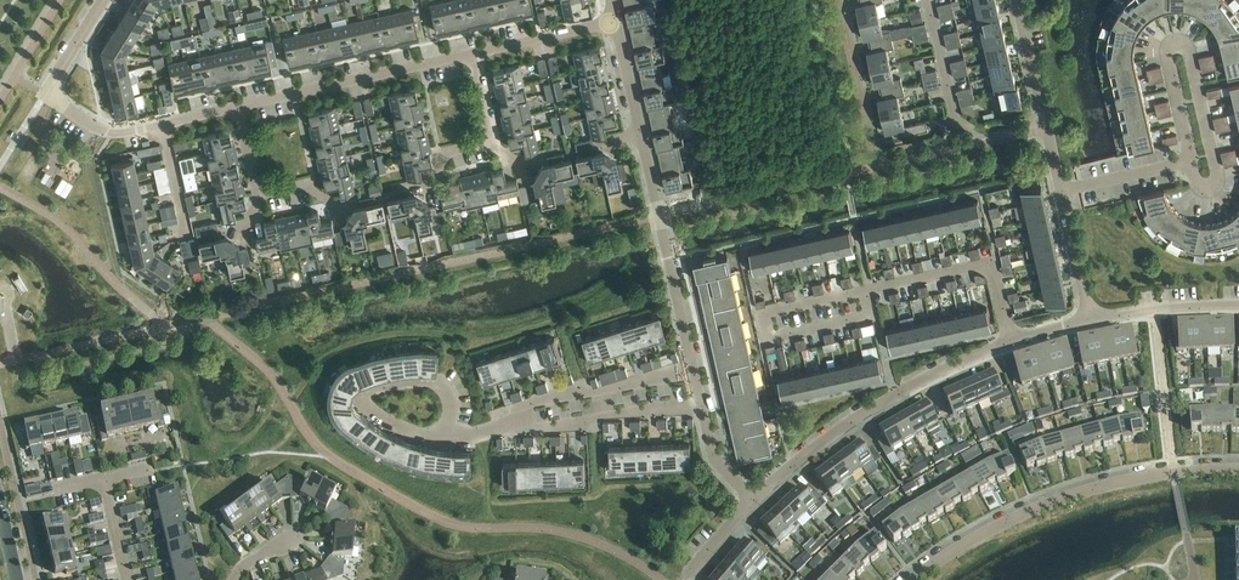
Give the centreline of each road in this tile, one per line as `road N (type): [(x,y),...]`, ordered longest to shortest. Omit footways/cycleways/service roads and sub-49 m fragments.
road 1 (residential): [(693,368),(615,23)]
road 2 (residential): [(1238,469),(1174,472),(1073,494),(988,529),(912,579)]
road 3 (residential): [(1010,343),(857,417),(753,500)]
road 4 (residential): [(474,54),(238,107)]
road 5 (residential): [(446,438),(451,400),(441,388),(421,380),(362,393),(367,411),(424,438)]
road 6 (residential): [(1189,162),(1199,187),(1216,183),(1190,53),(1175,42),(1166,58)]
road 7 (residential): [(870,290),(990,263),(1010,343)]
road 8 (residential): [(1061,192),(1016,0)]
road 9 (residential): [(870,290),(875,315),(767,340),(762,315)]
road 10 (residential): [(1238,305),(1091,320)]
road 11 (residential): [(615,23),(474,54)]
road 12 (residential): [(1091,320),(1061,192)]
road 13 (residential): [(1061,192),(1189,162)]
road 14 (residential): [(162,124),(121,134),(45,95)]
road 15 (residential): [(928,0),(956,122)]

